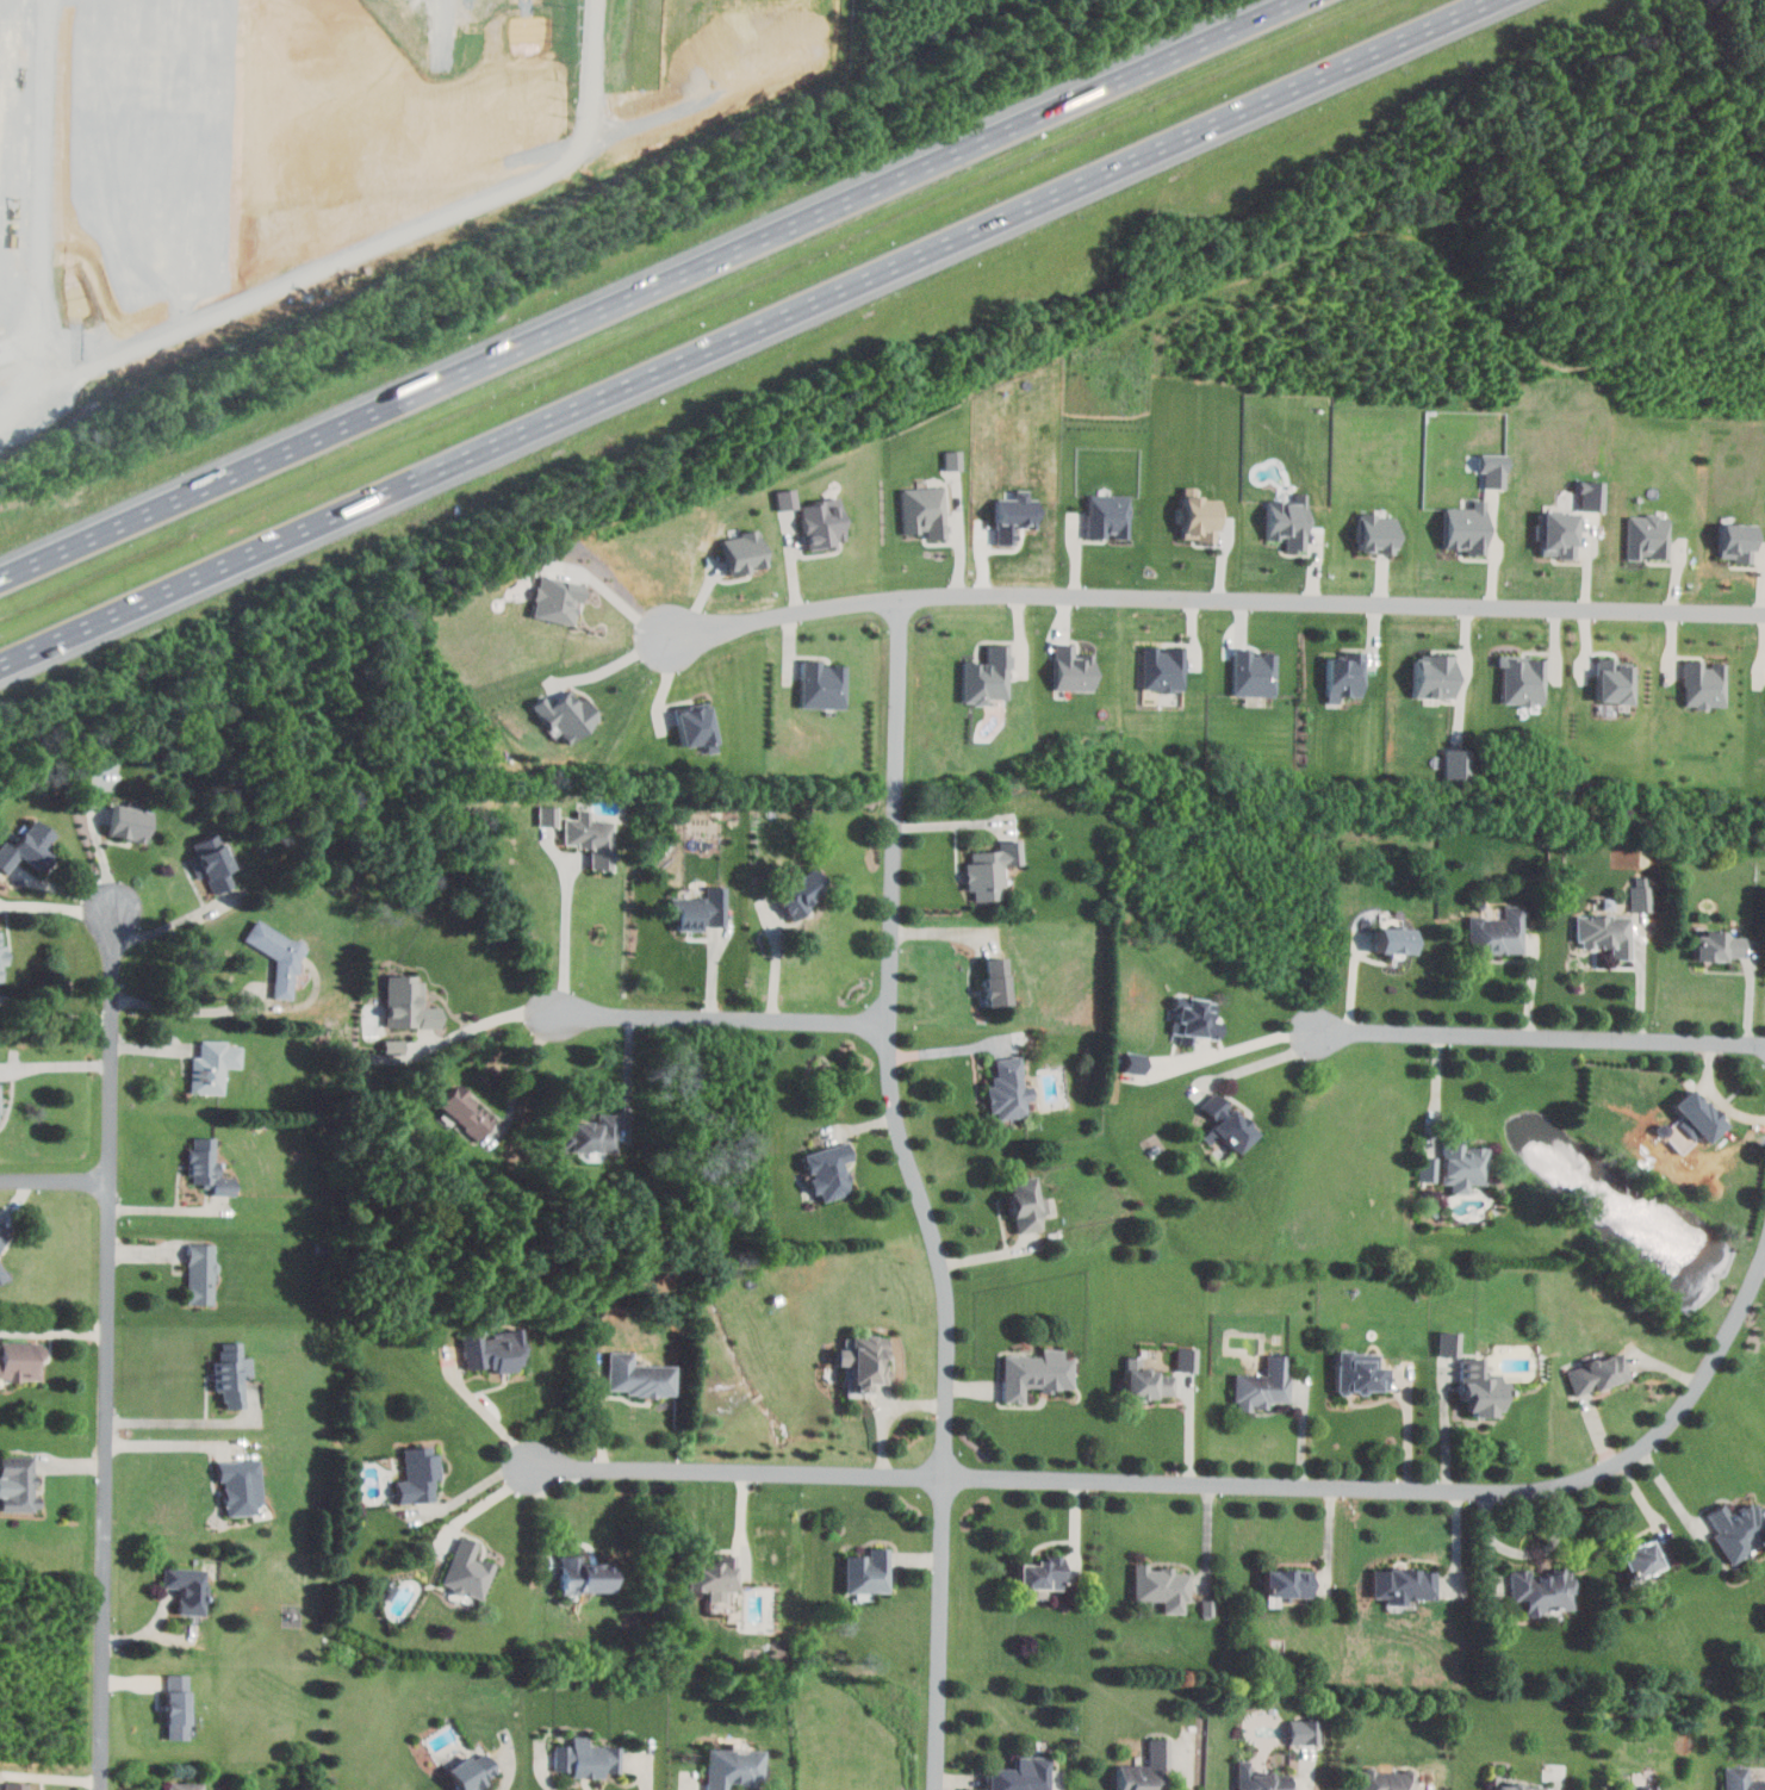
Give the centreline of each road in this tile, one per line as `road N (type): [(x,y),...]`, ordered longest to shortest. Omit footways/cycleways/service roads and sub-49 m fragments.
road 1 (motorway): [(1298,0),(0,580)]
road 2 (residential): [(1764,1251),(1728,1336),(1663,1432),(1618,1463),(1564,1486),(1448,1491),(534,1461)]
road 3 (residential): [(900,602),(889,1080),(951,1314),(939,1789)]
road 4 (residential): [(673,638),(994,595),(1764,612)]
road 5 (residential): [(105,1789),(117,913)]
road 6 (motorway): [(738,335),(1491,0)]
road 7 (motorway): [(0,664),(738,335)]
road 8 (residential): [(1764,1044),(1323,1025)]
road 9 (residential): [(887,1023),(563,1013)]

